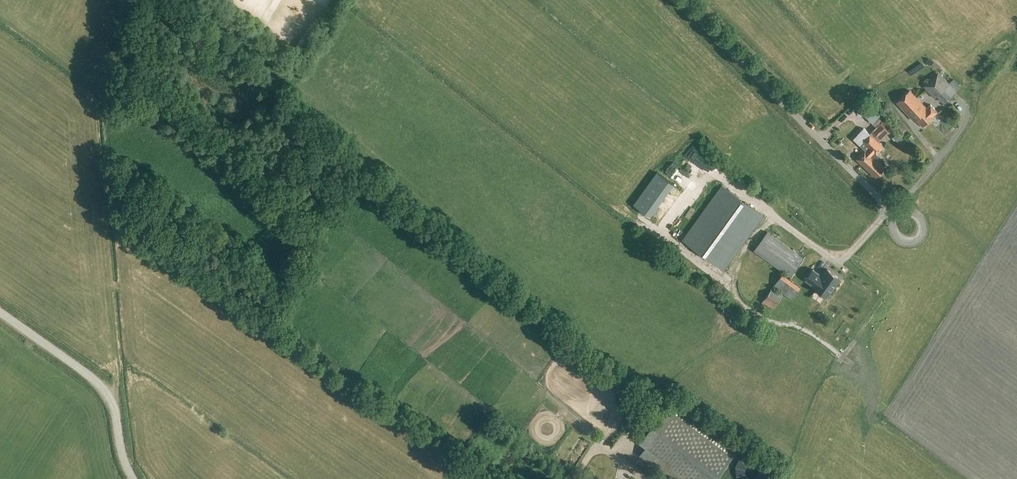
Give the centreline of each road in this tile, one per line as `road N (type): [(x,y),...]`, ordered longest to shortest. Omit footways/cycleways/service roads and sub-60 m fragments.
road 1 (unclassified): [(680,0),(890,209)]
road 2 (unclassified): [(133,478),(106,392),(0,313)]

